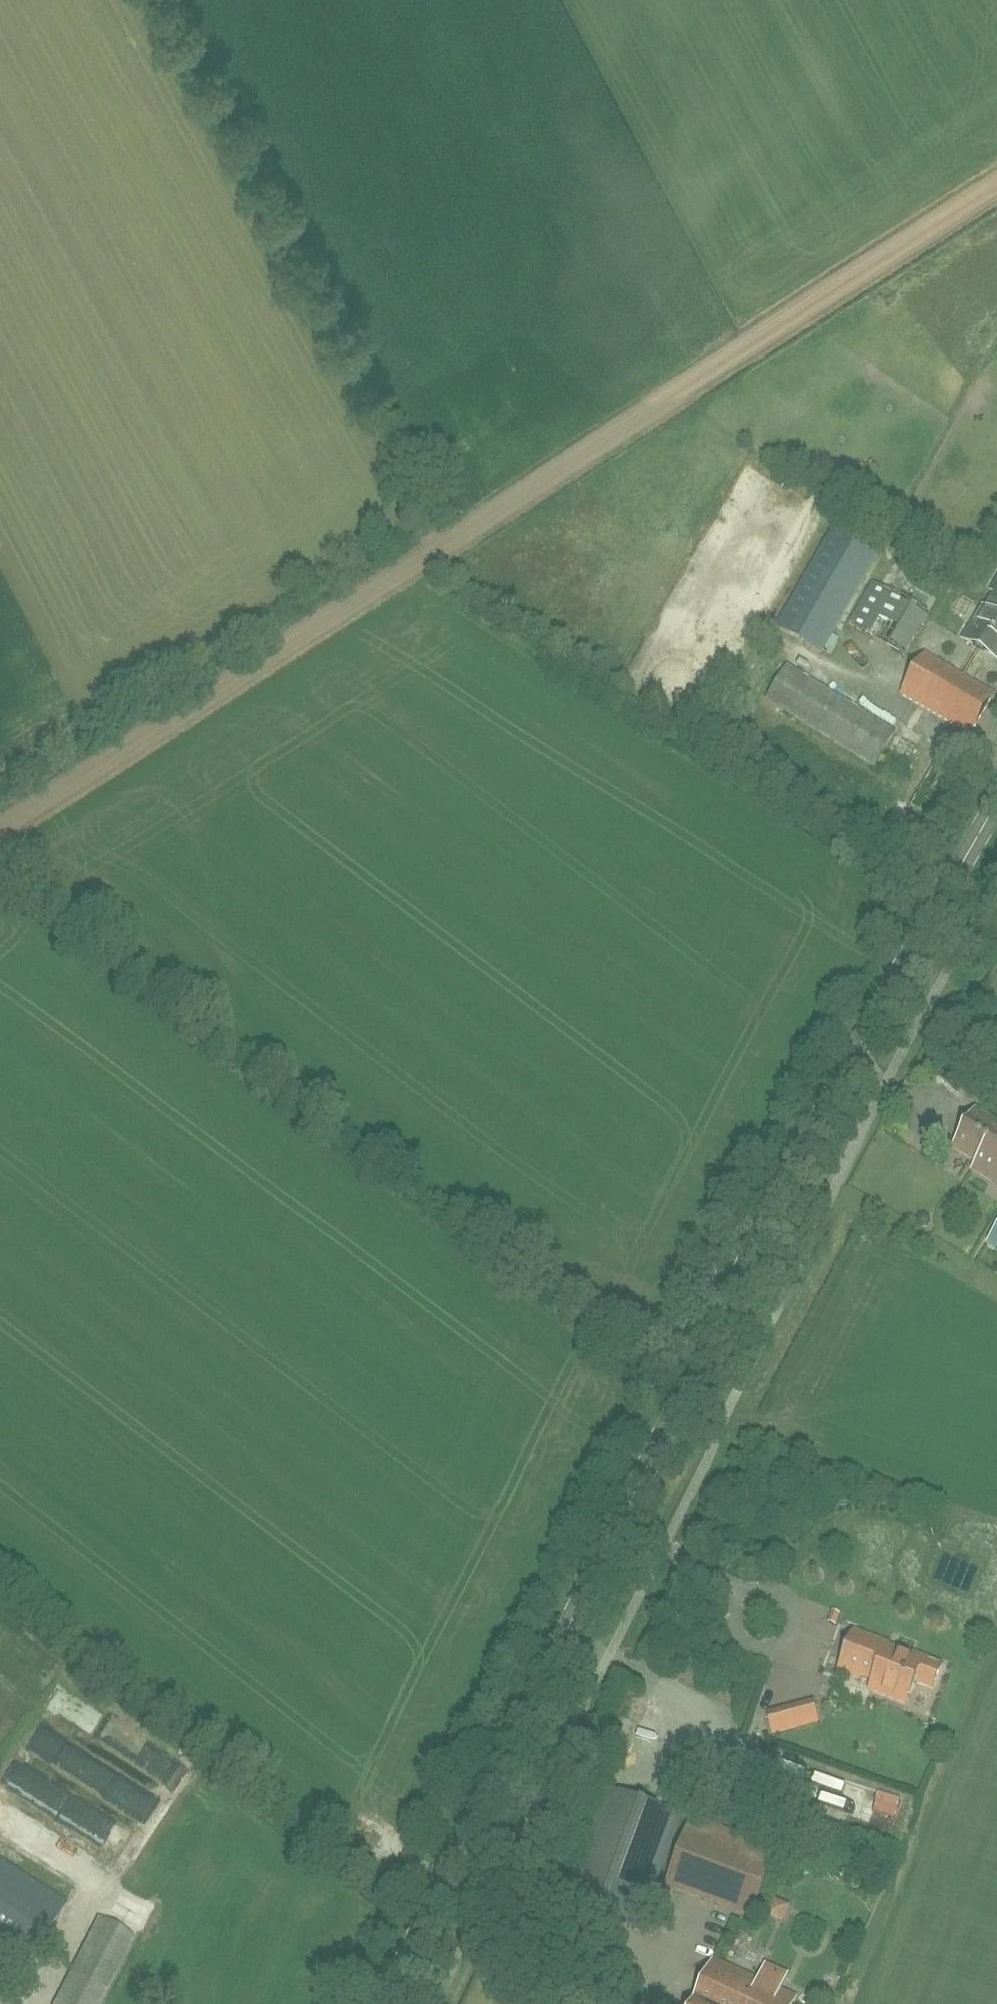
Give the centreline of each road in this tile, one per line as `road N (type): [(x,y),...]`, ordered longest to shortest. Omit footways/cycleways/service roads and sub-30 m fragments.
road 1 (secondary): [(383,2003),(741,1269),(996,803)]
road 2 (track): [(0,823),(996,188)]

